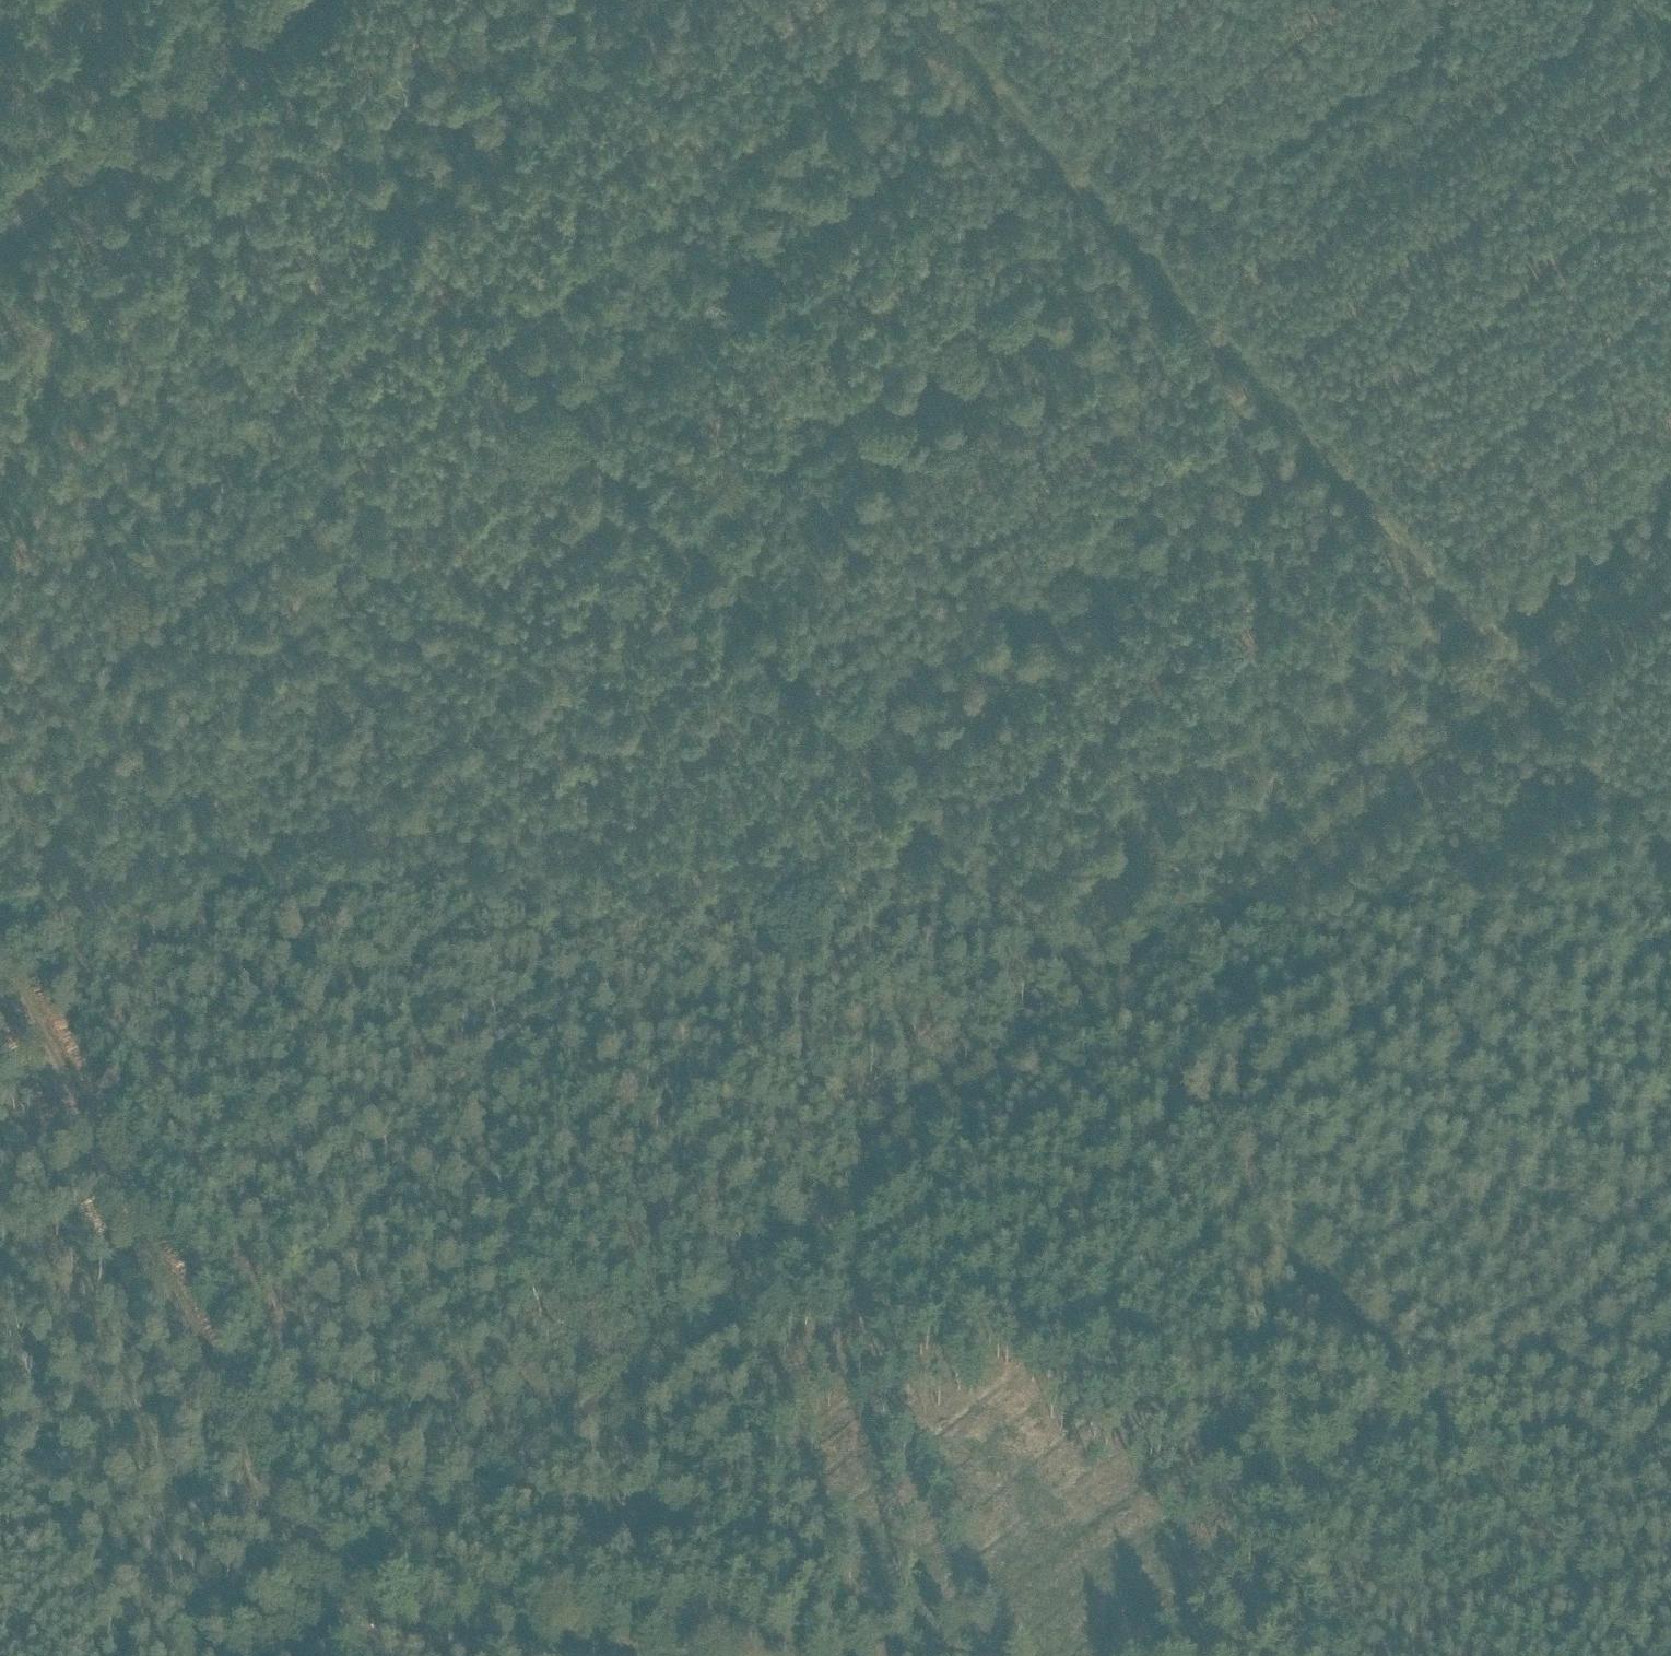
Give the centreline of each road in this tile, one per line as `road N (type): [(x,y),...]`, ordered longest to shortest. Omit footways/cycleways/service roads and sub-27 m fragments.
road 1 (track): [(319,1613),(1670,548)]
road 2 (track): [(1670,840),(918,0)]
road 3 (unclassified): [(319,1613),(0,964)]
road 4 (track): [(319,1613),(424,1643),(515,1655)]

